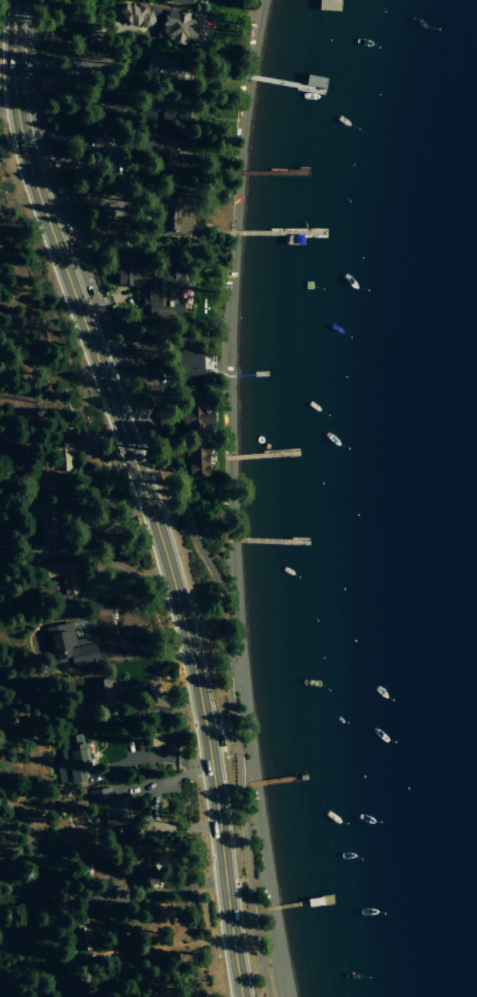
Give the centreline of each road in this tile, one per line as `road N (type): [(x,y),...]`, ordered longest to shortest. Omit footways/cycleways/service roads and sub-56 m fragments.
road 1 (primary): [(240,996),(197,667),(135,445),(45,198),(21,100),(22,0)]

